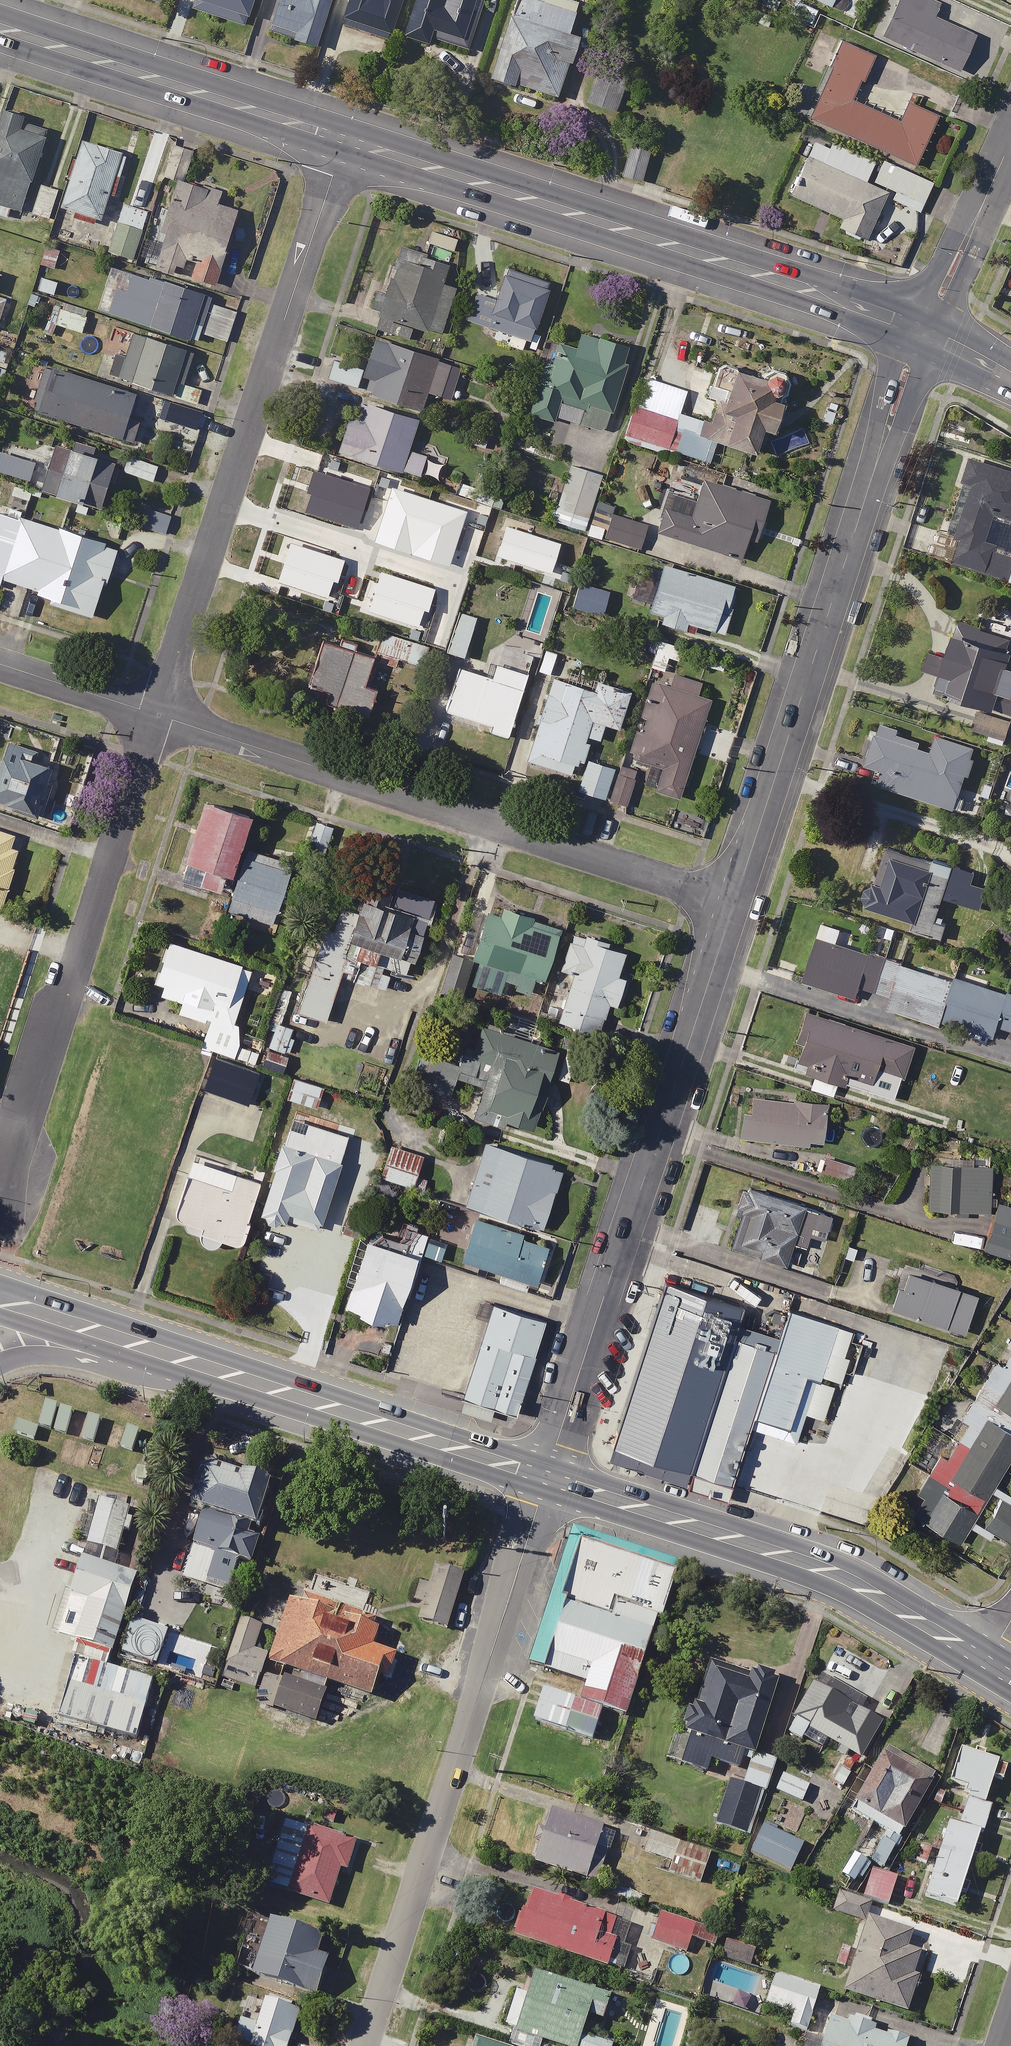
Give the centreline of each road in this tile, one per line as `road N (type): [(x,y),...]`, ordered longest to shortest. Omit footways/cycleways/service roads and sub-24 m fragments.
road 1 (secondary): [(345,139),(924,331)]
road 2 (residential): [(156,714),(736,902)]
road 3 (residential): [(546,1479),(736,902)]
road 4 (residential): [(345,139),(156,714)]
road 5 (residential): [(736,902),(924,331)]
road 6 (residential): [(370,2045),(546,1479)]
road 7 (residential): [(156,714),(0,1191)]
road 8 (primary): [(546,1479),(820,1569),(989,1664)]
road 9 (secondary): [(0,29),(345,139)]
road 10 (primary): [(222,1374),(546,1479)]
road 11 (primary): [(0,1304),(222,1374)]
road 12 (primary): [(222,1374),(137,1377),(35,1358),(0,1366)]
road 13 (residential): [(924,331),(1010,141)]
road 14 (residential): [(0,664),(156,714)]

